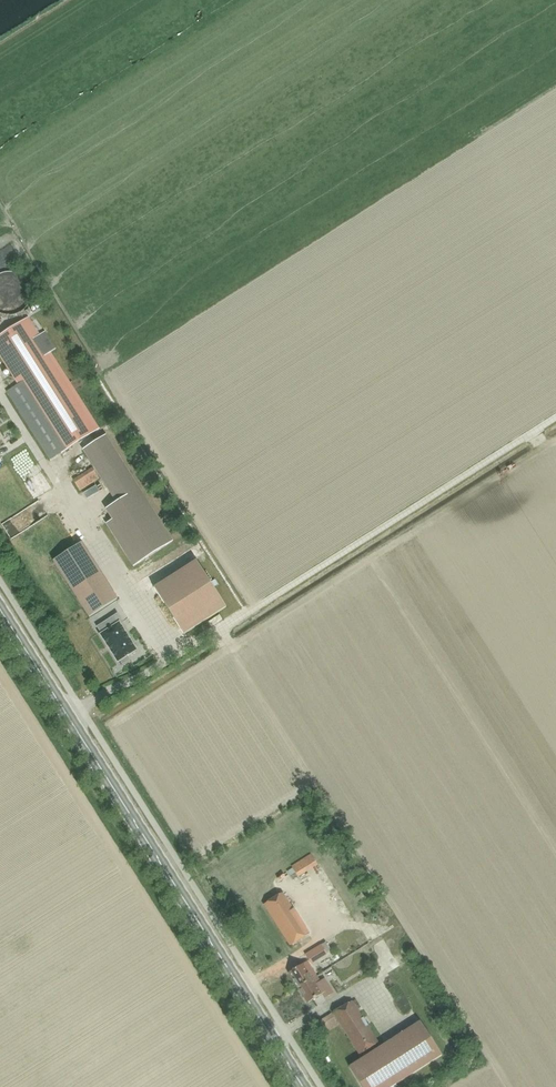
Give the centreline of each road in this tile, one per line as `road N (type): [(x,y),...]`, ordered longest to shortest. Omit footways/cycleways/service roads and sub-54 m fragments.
road 1 (secondary): [(303,1086),(0,610)]

